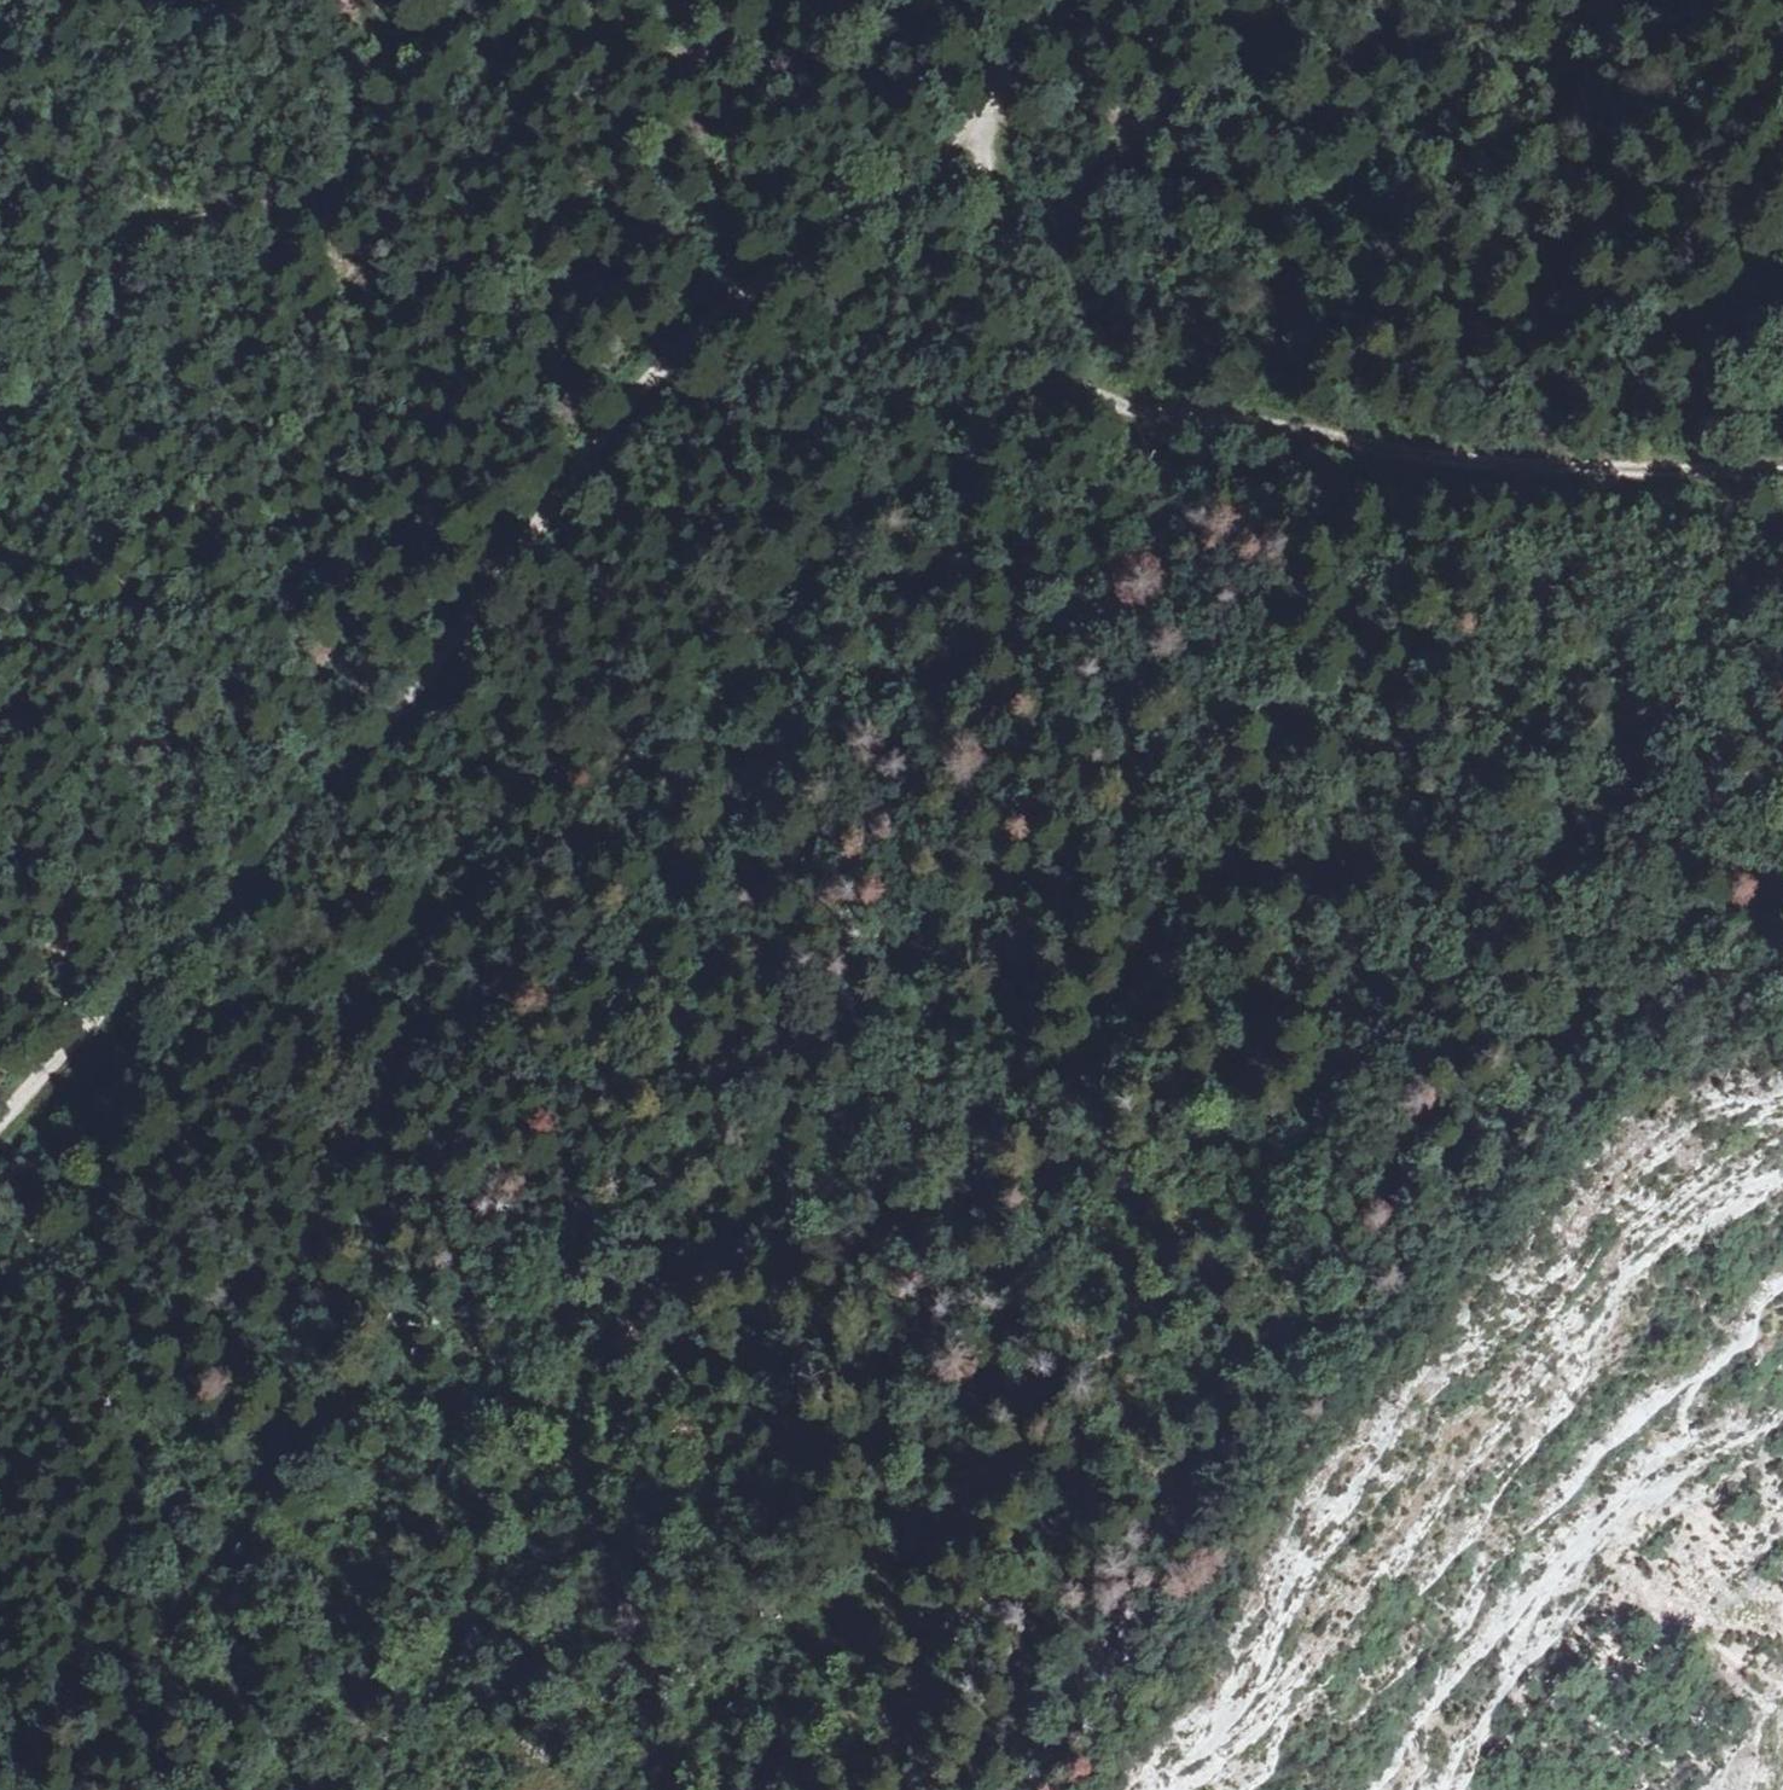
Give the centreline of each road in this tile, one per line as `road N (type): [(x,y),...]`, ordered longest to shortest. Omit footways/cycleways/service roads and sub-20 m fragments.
road 1 (track): [(978,117),(849,201),(669,353),(412,680),(151,948),(0,1123)]
road 2 (track): [(978,117),(999,279),(1012,311),(1102,391),(1199,422),(1620,470),(1782,472)]
road 3 (track): [(1047,0),(978,117)]

